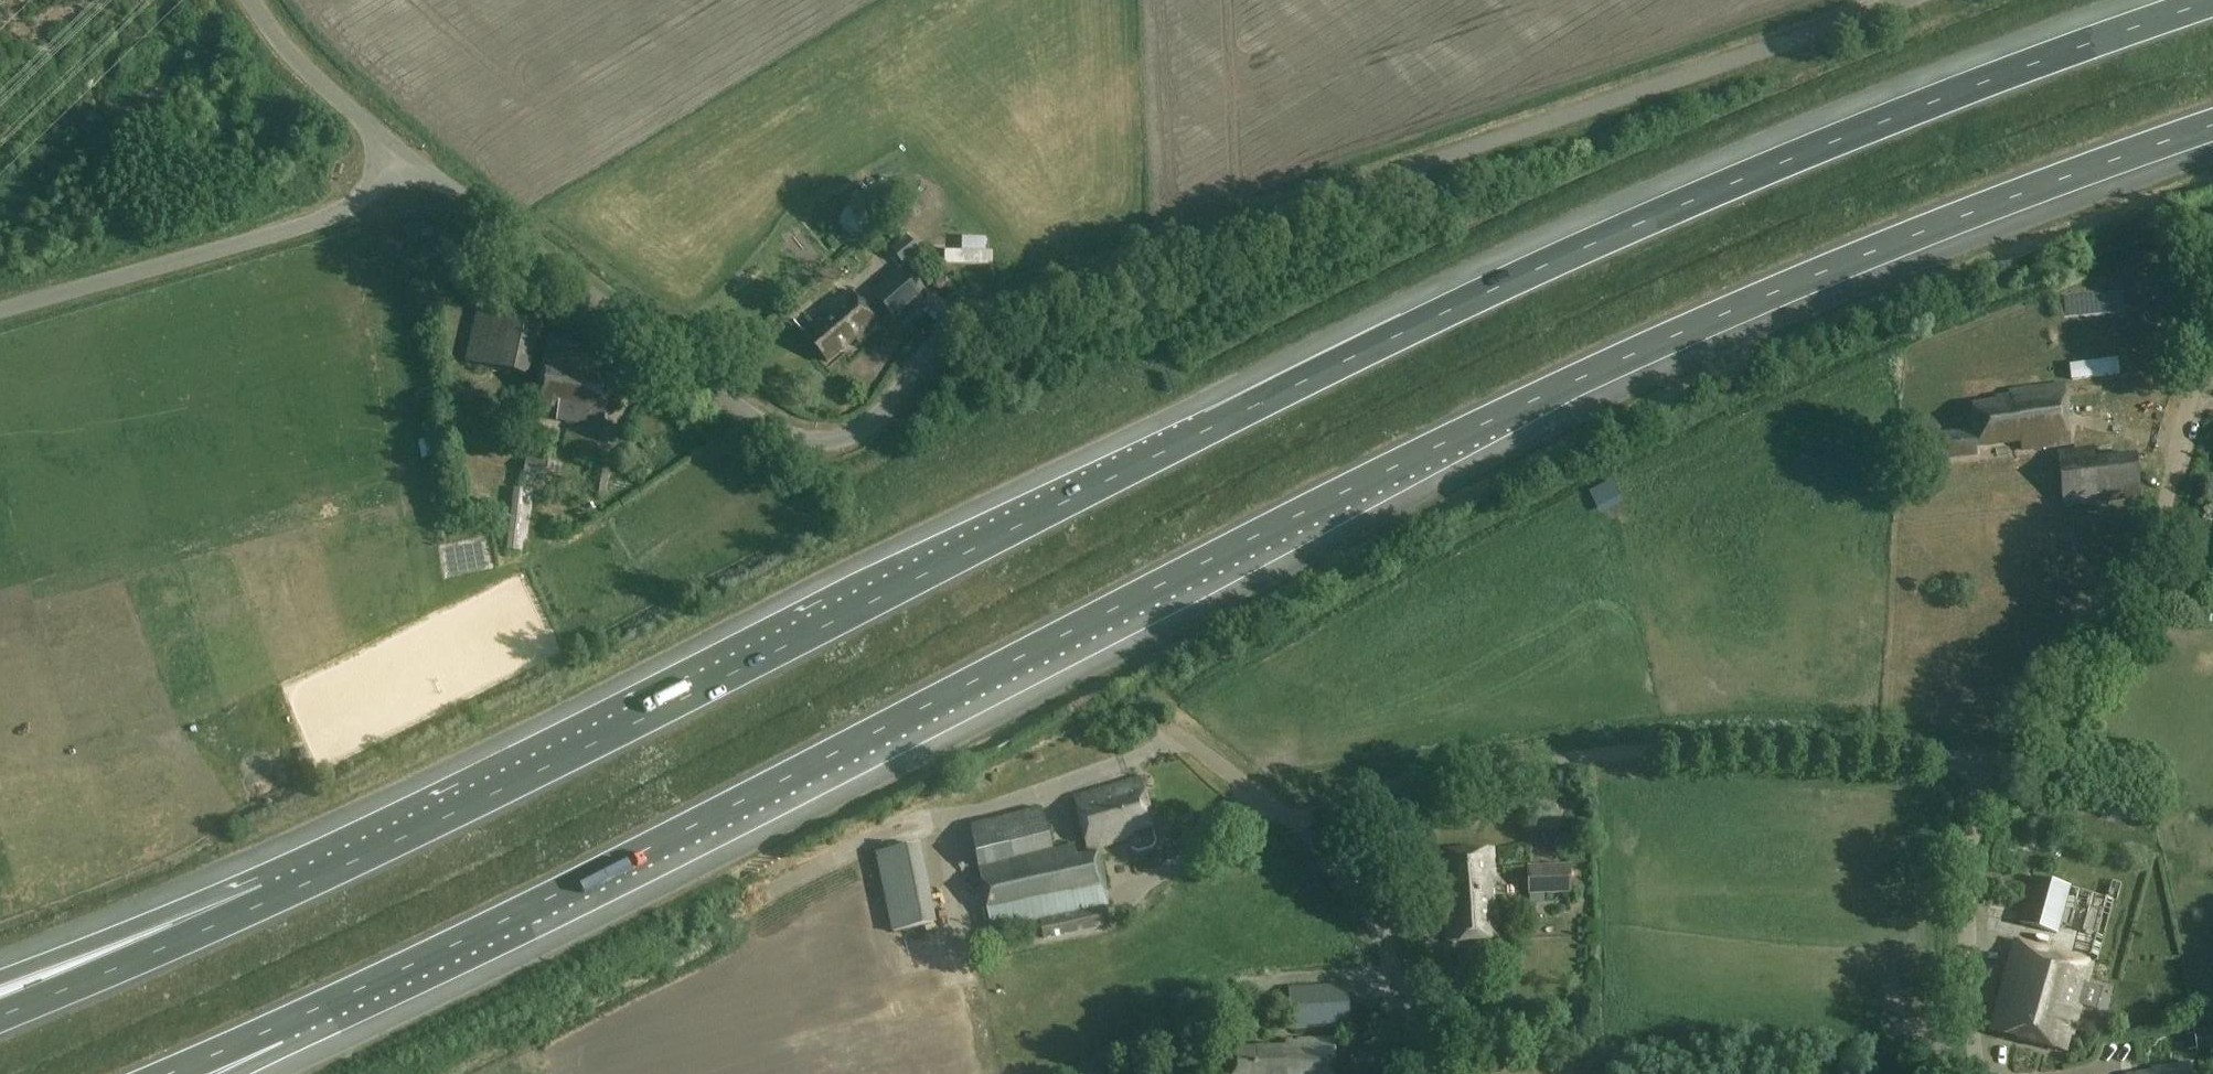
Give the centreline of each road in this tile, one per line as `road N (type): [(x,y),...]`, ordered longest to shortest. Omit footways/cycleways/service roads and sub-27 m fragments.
road 1 (motorway): [(2212,2),(1718,191),(1469,299),(270,901)]
road 2 (motorway): [(279,1026),(546,901),(1527,405),(1714,322),(2212,126)]
road 3 (unclassified): [(870,426),(932,348),(988,313),(1908,0)]
road 4 (unclassified): [(1303,831),(1351,799),(1384,789),(1621,753),(1835,749),(2004,771)]
road 5 (unclassified): [(870,426),(822,442),(779,433),(402,151)]
road 6 (unclassified): [(2004,771),(2106,654),(2134,604),(2155,549),(2200,353)]
road 7 (unclassified): [(0,312),(336,216),(402,151)]
road 8 (unclassified): [(1981,1073),(1969,861),(1974,829),(2004,771)]
road 9 (motorway): [(270,901),(0,1018)]
road 10 (motorway): [(270,901),(0,984)]
road 11 (unclassified): [(1422,1073),(1374,927),(1303,831)]
road 12 (unclassified): [(402,151),(311,76),(250,0)]
road 13 (unclassified): [(1165,730),(1303,831)]

